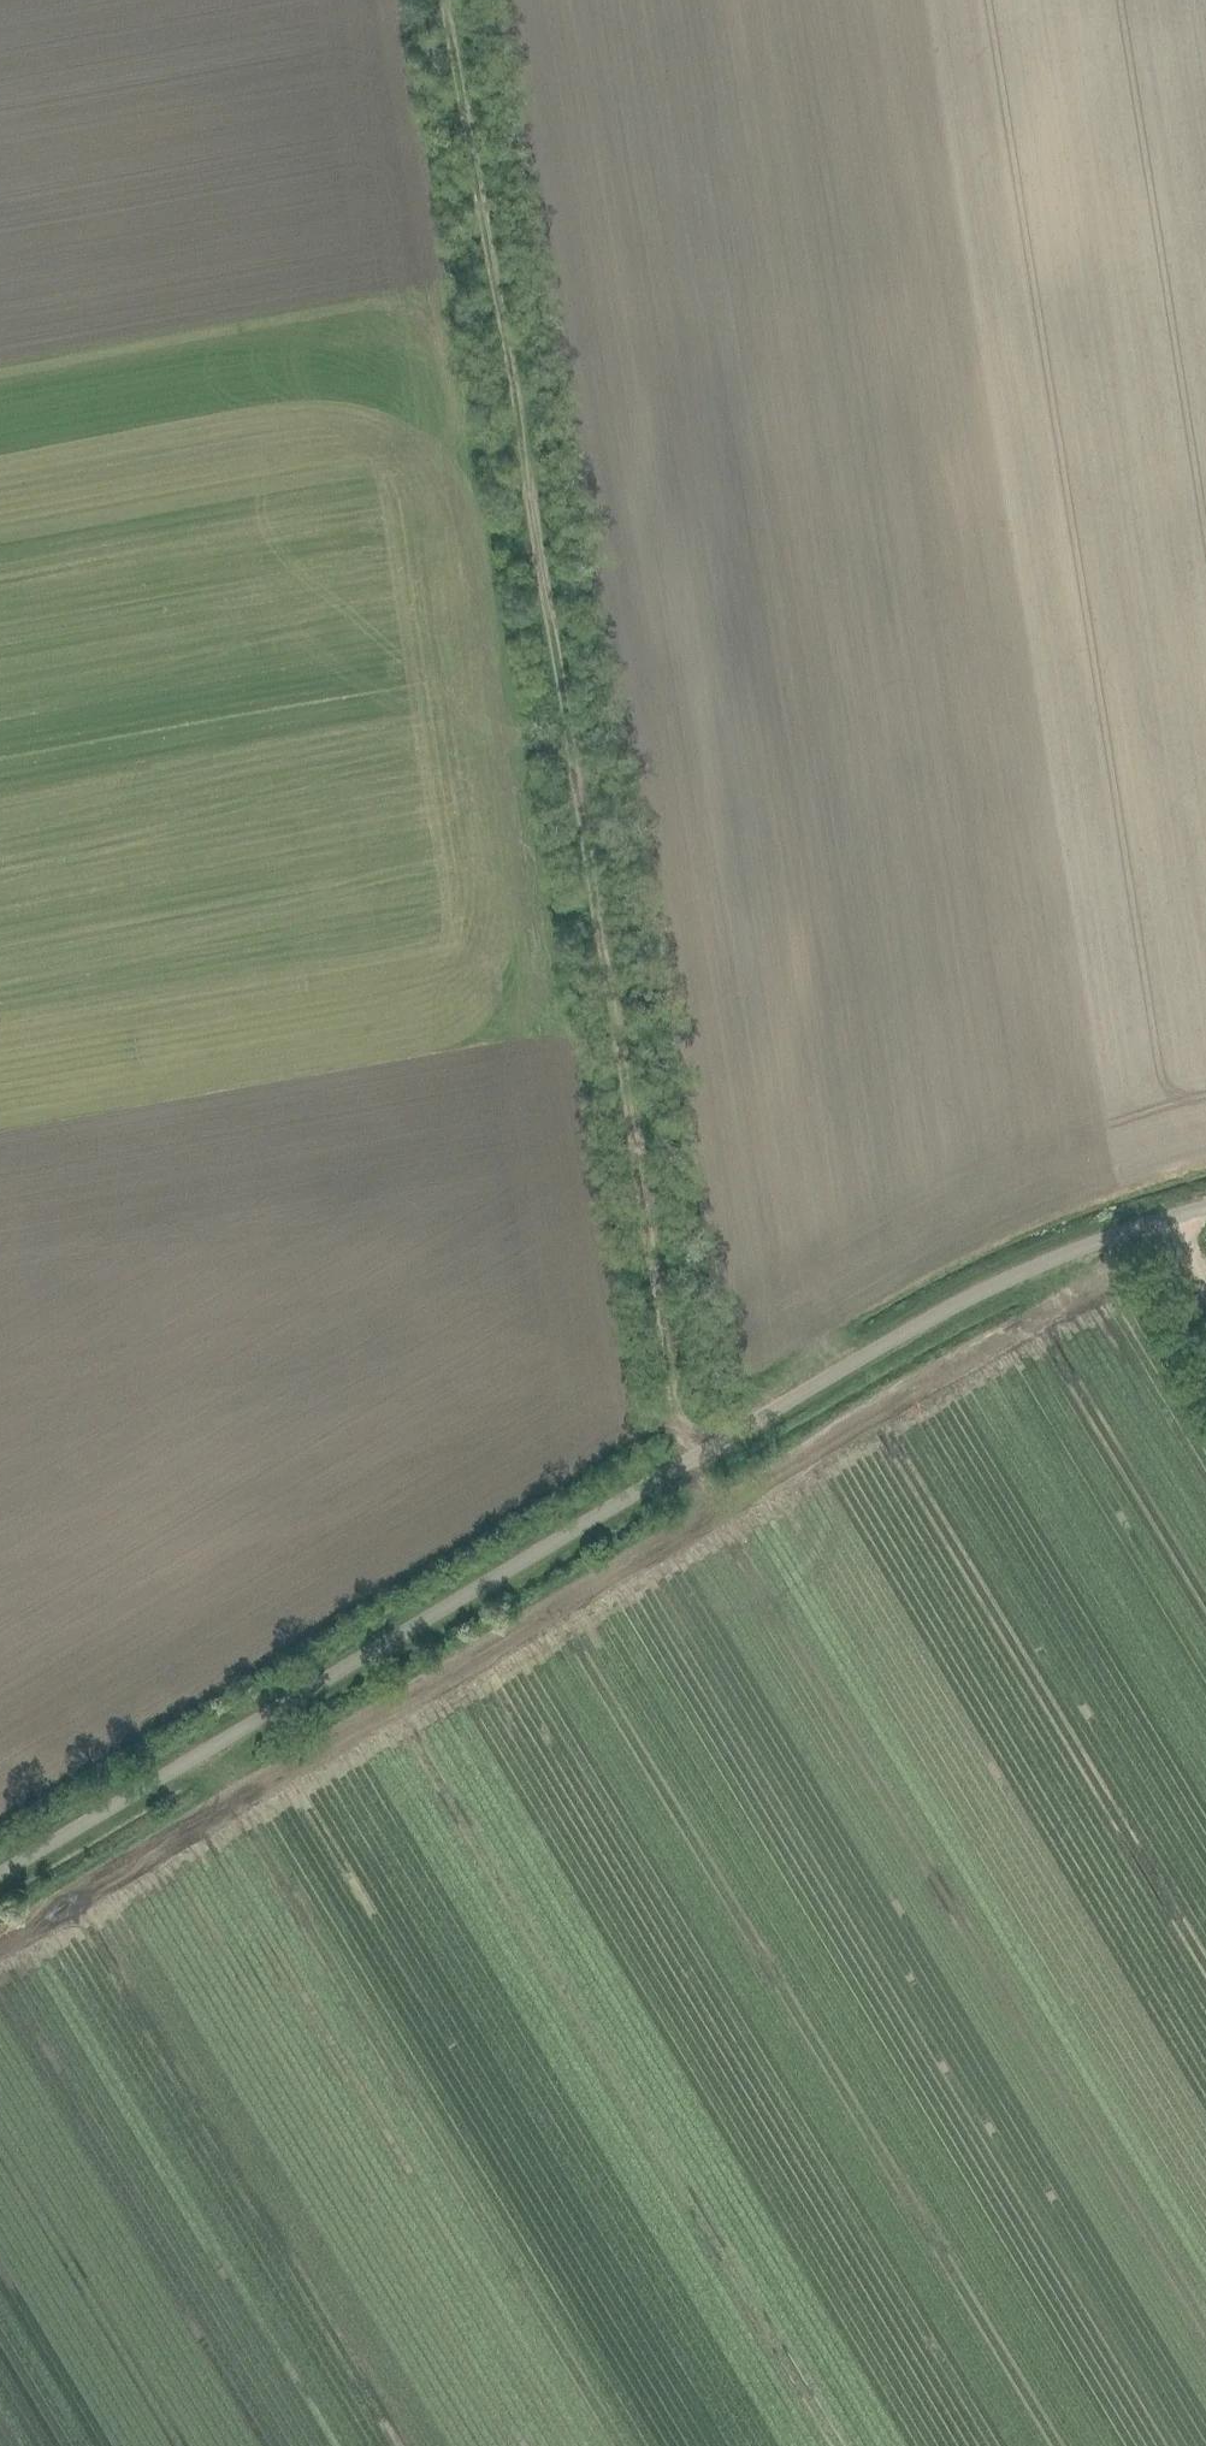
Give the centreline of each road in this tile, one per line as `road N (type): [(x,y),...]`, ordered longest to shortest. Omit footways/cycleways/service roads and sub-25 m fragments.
road 1 (track): [(699,1451),(681,1419),(446,0)]
road 2 (unclassified): [(0,1871),(699,1451),(998,1284),(1080,1246),(1205,1208)]

